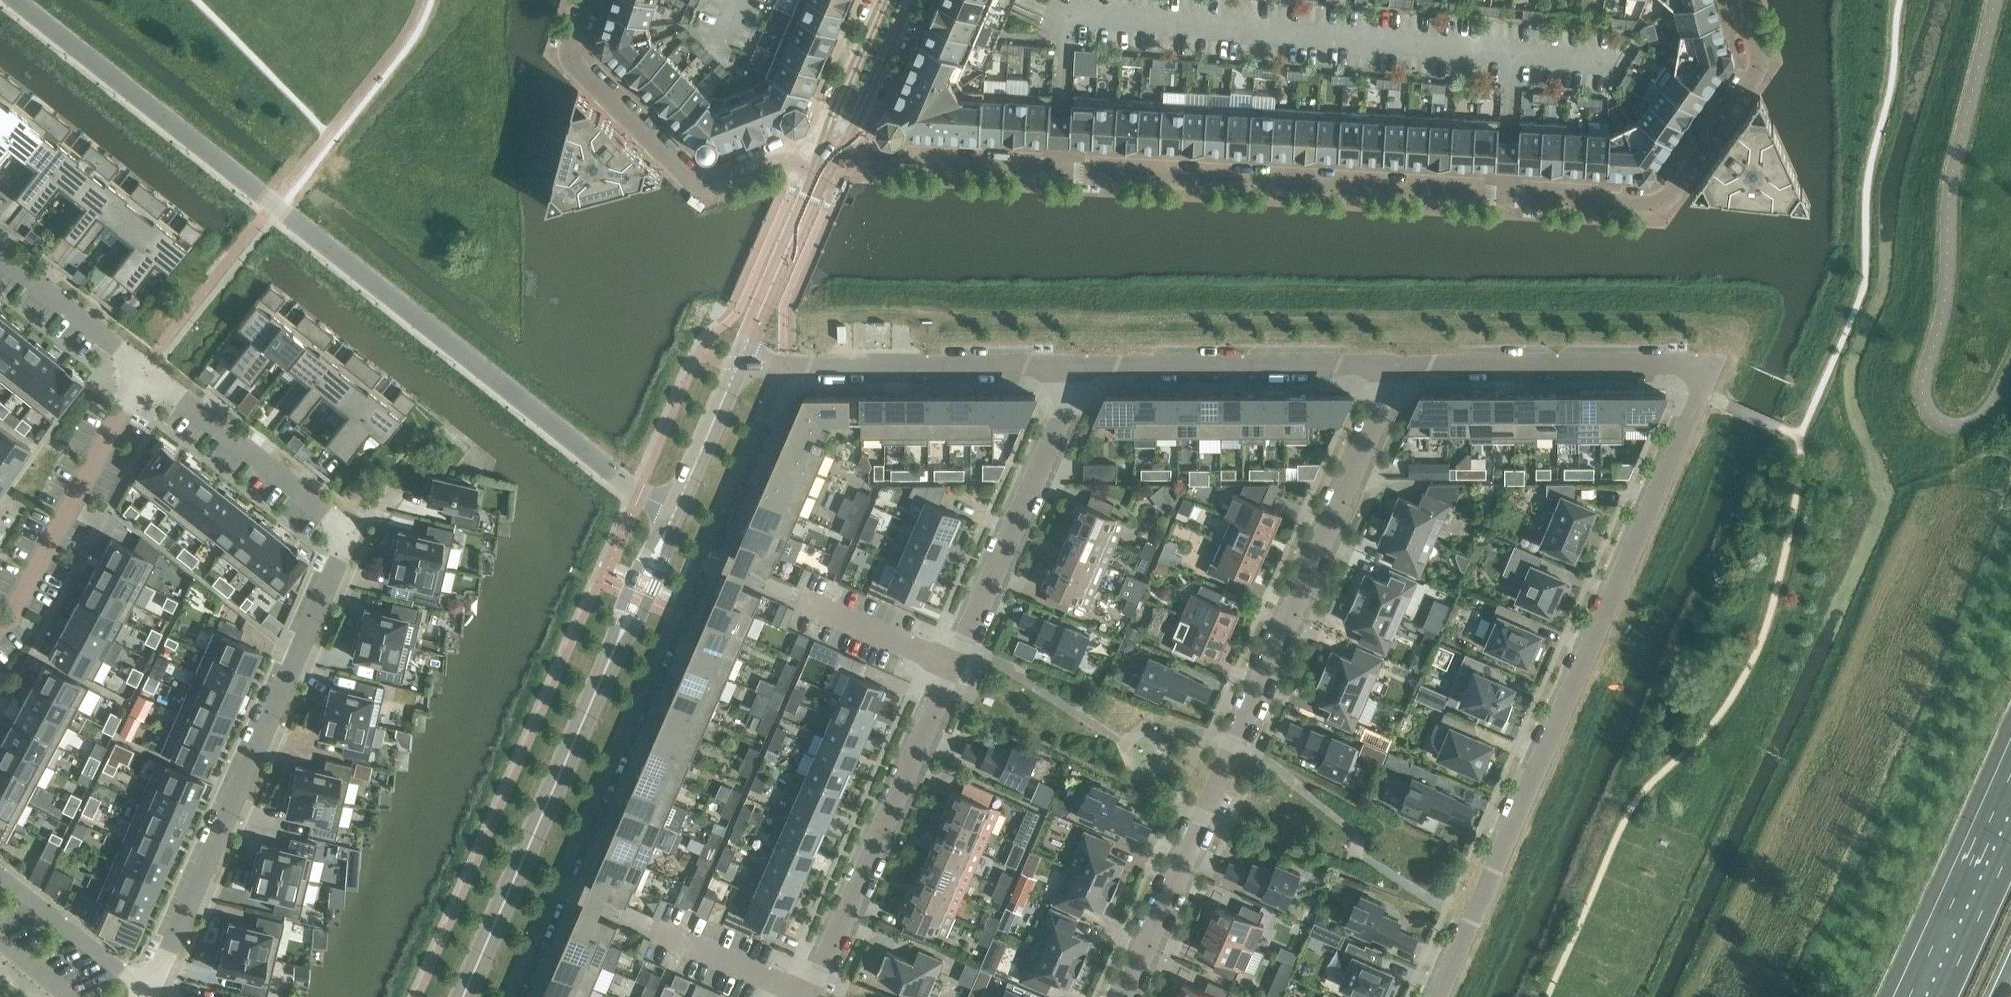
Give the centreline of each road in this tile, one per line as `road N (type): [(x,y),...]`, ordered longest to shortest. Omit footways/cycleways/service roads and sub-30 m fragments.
road 1 (residential): [(1743,0),(1758,56),(1755,76),(1677,187),(1646,204),(827,157)]
road 2 (residential): [(1437,996),(1704,376),(1696,367),(1392,364)]
road 3 (residential): [(678,517),(639,498),(14,0)]
road 4 (residential): [(155,994),(347,534),(142,372)]
road 5 (residential): [(516,996),(709,560),(786,362)]
road 6 (residential): [(1123,996),(1392,364)]
road 7 (secondary): [(678,517),(465,996)]
road 8 (residential): [(585,0),(569,43),(576,65),(685,175),(718,180),(789,155),(827,157)]
road 9 (residential): [(813,996),(951,656)]
road 10 (residential): [(951,656),(1080,362)]
road 11 (residential): [(1392,364),(1080,362)]
road 12 (residential): [(1080,362),(786,362)]
road 13 (residential): [(142,372),(97,467),(0,626)]
road 14 (motorway): [(2010,807),(1923,996)]
road 15 (residential): [(155,994),(0,874)]
road 16 (residential): [(142,372),(0,258)]
road 17 (secondary): [(827,157),(894,0)]
road 18 (residential): [(951,656),(792,595)]
road 19 (residential): [(808,996),(654,930)]
road 20 (secondary): [(740,363),(678,517)]
road 21 (secondary): [(764,306),(827,157)]

